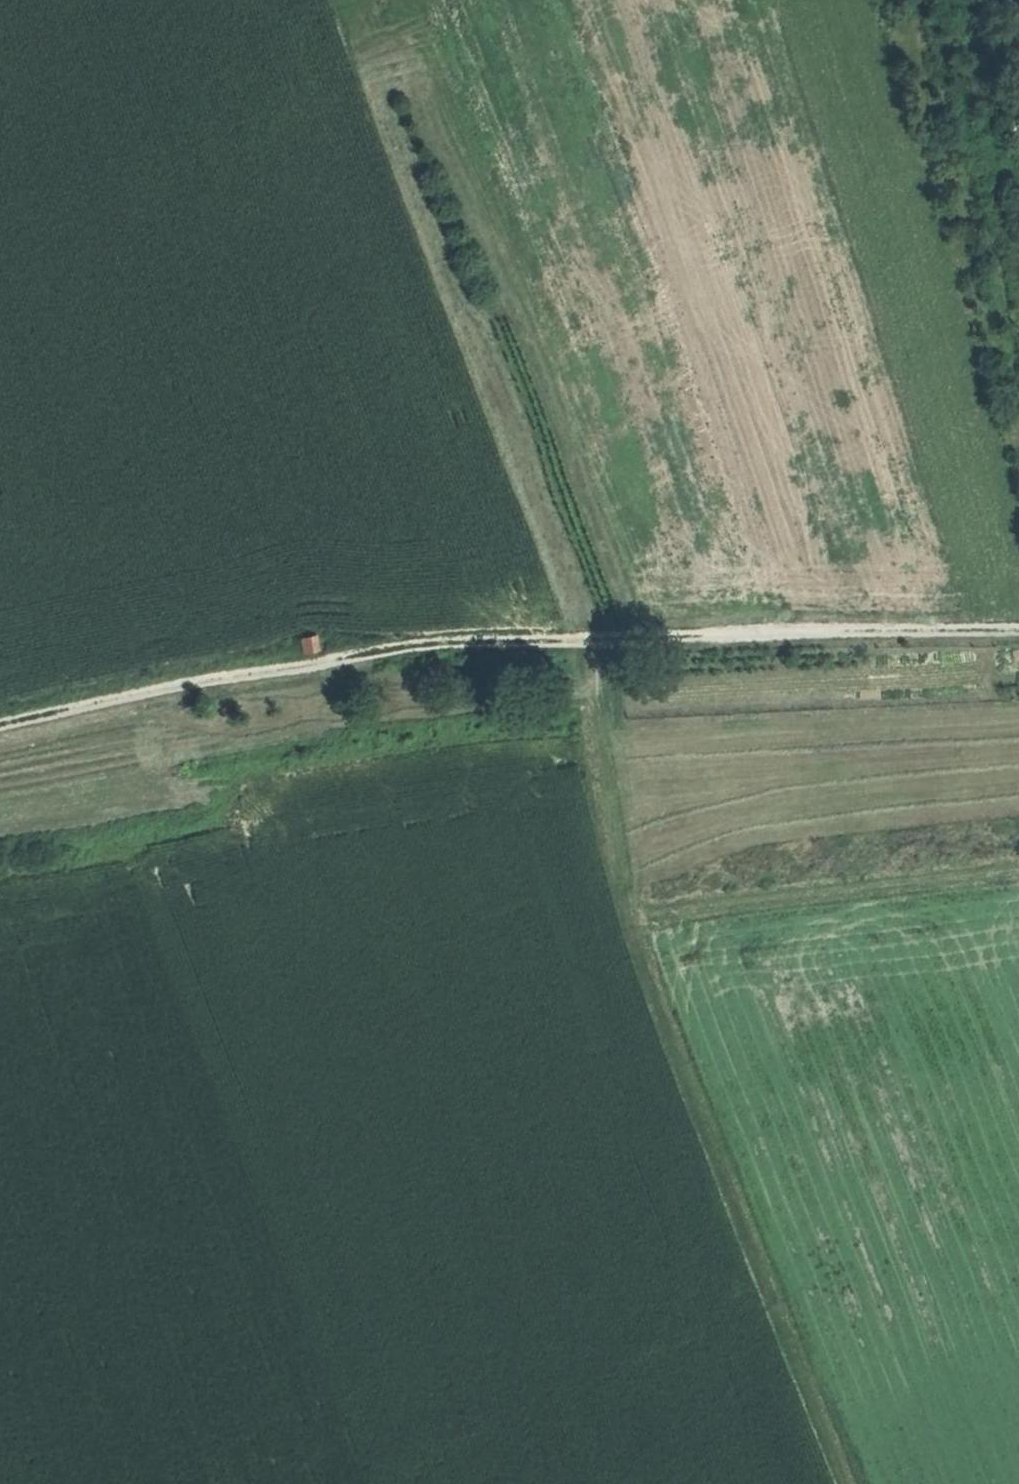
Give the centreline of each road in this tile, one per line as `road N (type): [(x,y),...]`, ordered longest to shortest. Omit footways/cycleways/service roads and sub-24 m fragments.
road 1 (unclassified): [(1018,629),(417,645),(0,727)]
road 2 (track): [(631,917),(848,1483)]

